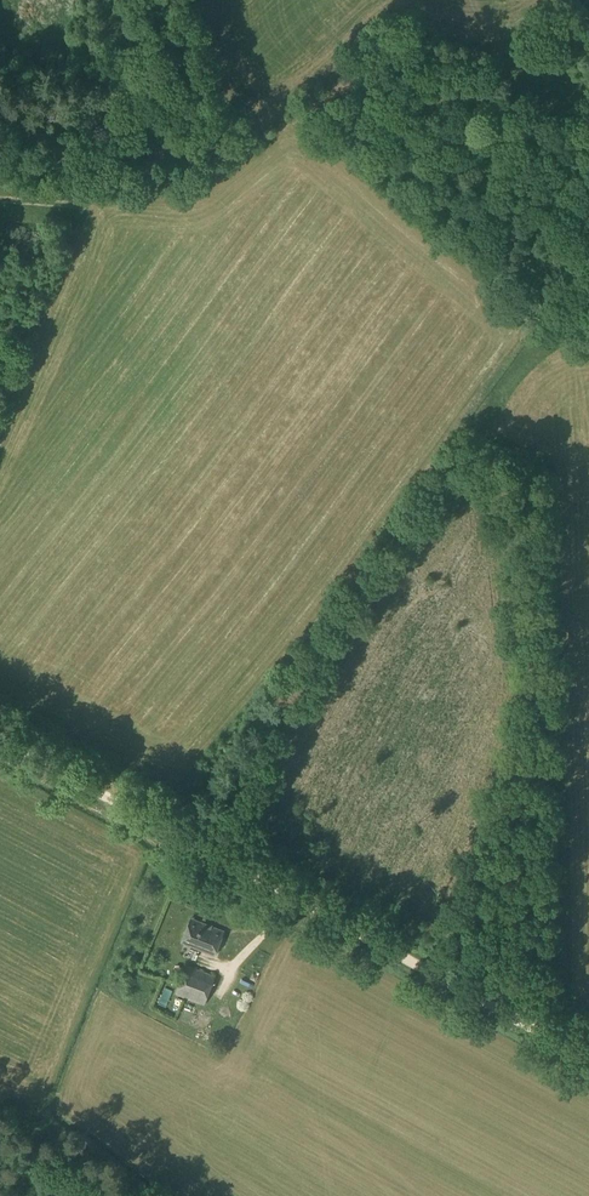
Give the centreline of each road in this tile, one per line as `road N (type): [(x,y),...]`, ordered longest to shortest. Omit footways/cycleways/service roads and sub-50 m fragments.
road 1 (track): [(588,1056),(0,736)]

